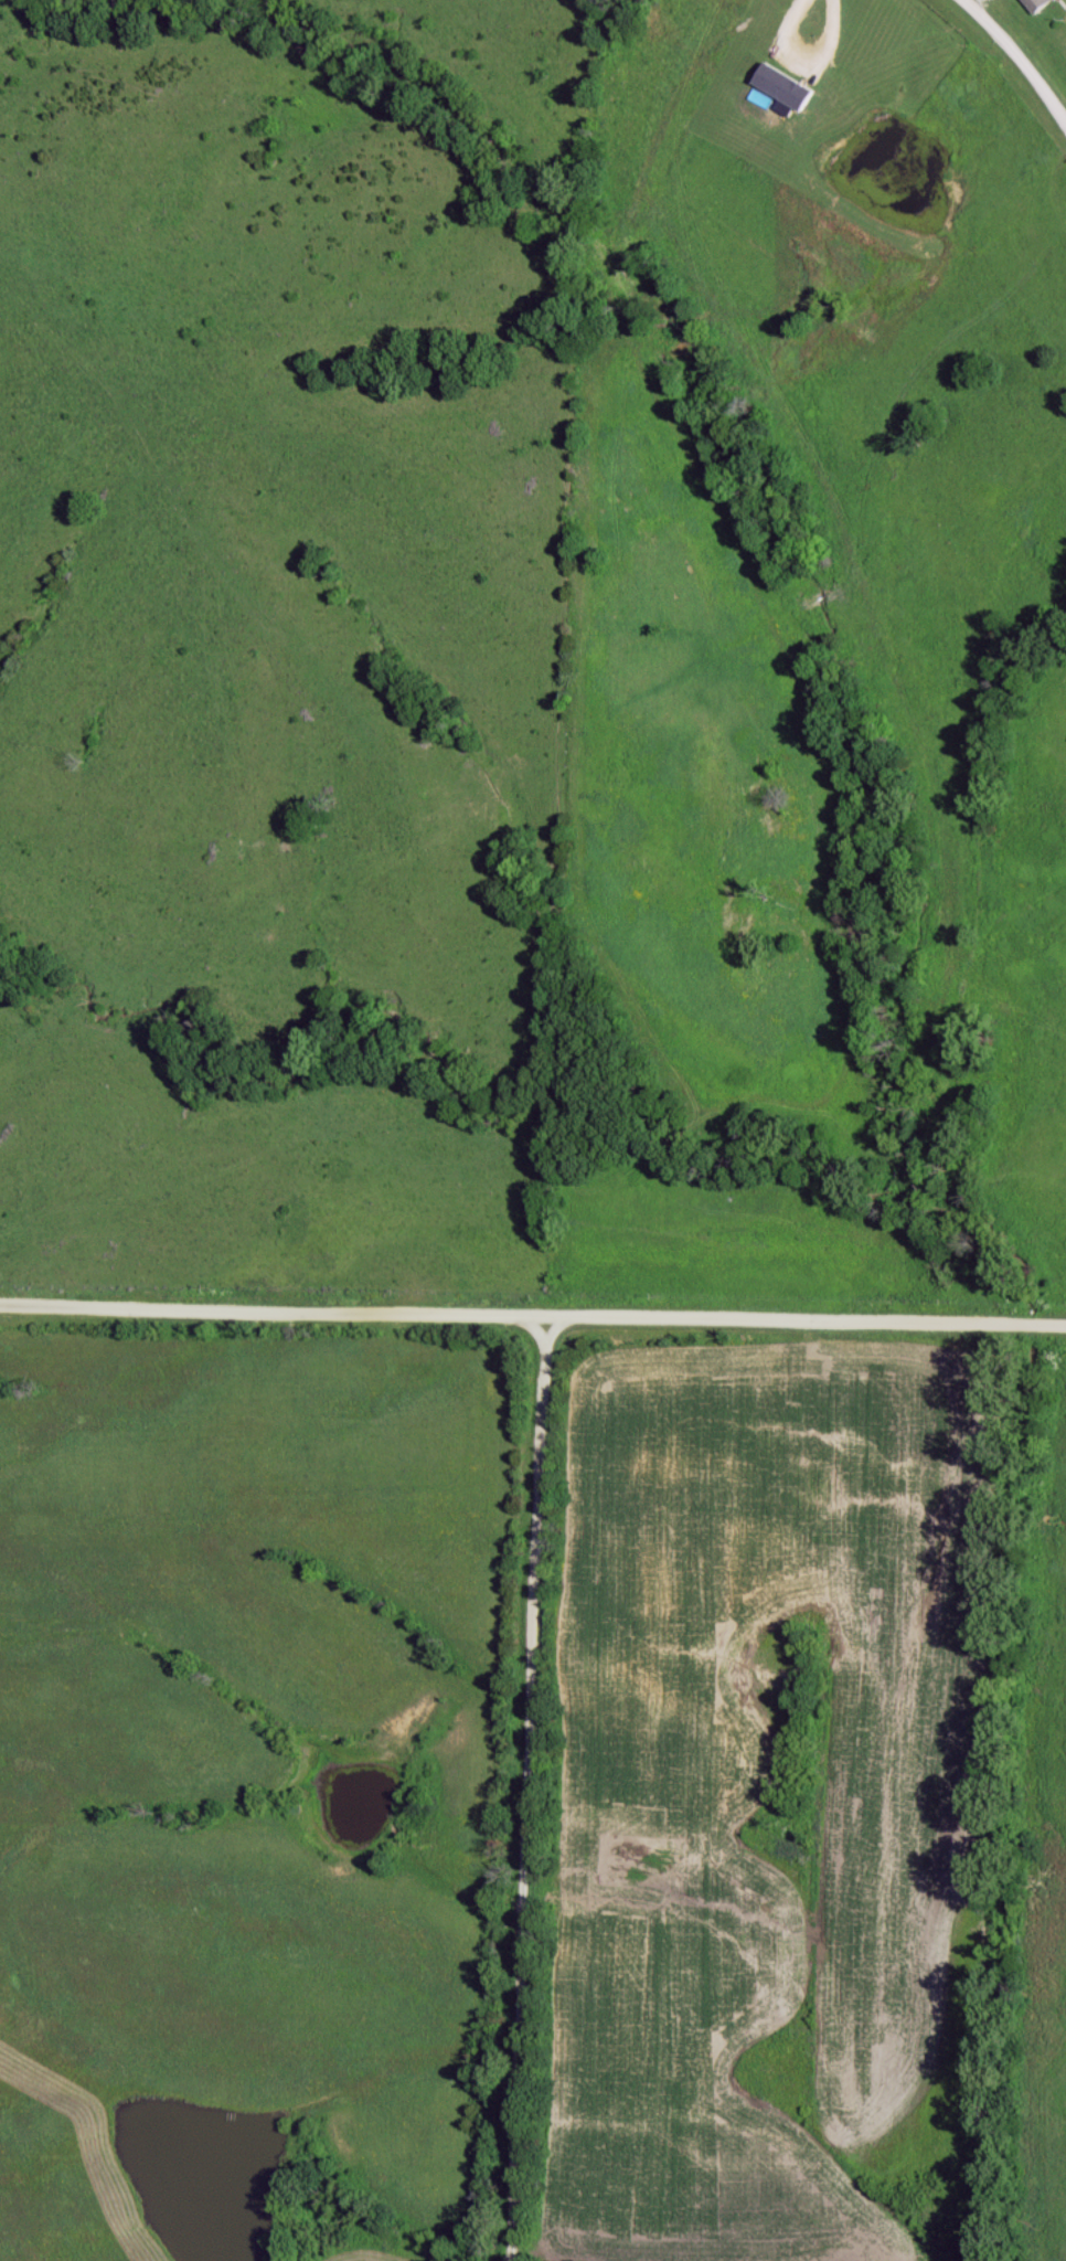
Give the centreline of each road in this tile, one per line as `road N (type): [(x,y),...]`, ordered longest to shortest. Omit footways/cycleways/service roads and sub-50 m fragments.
road 1 (residential): [(1065,1325),(0,1312)]
road 2 (residential): [(505,2260),(541,1323)]
road 3 (tertiary): [(1065,129),(952,0)]

